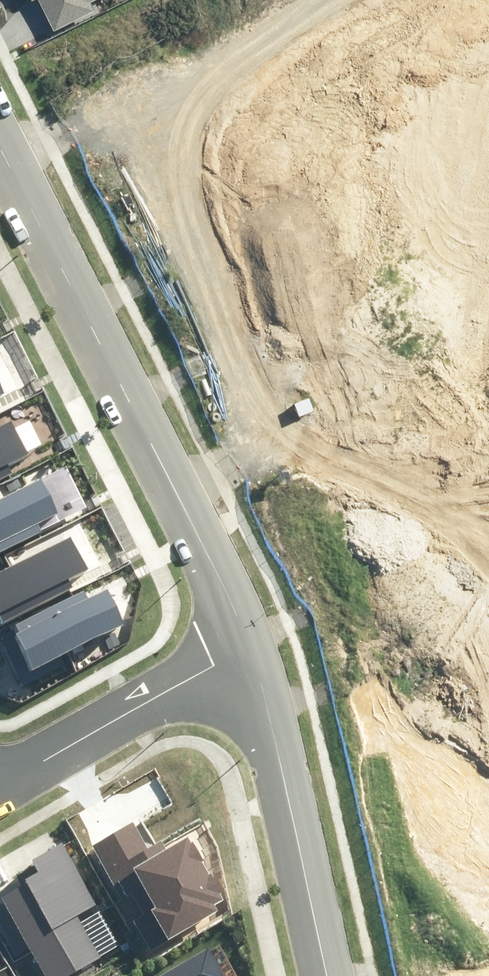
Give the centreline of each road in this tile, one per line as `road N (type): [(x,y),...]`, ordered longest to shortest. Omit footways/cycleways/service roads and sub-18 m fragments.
road 1 (tertiary): [(0,146),(250,657)]
road 2 (tertiary): [(250,657),(328,975)]
road 3 (residential): [(250,657),(0,788)]
road 4 (unknown): [(488,117),(444,0)]

